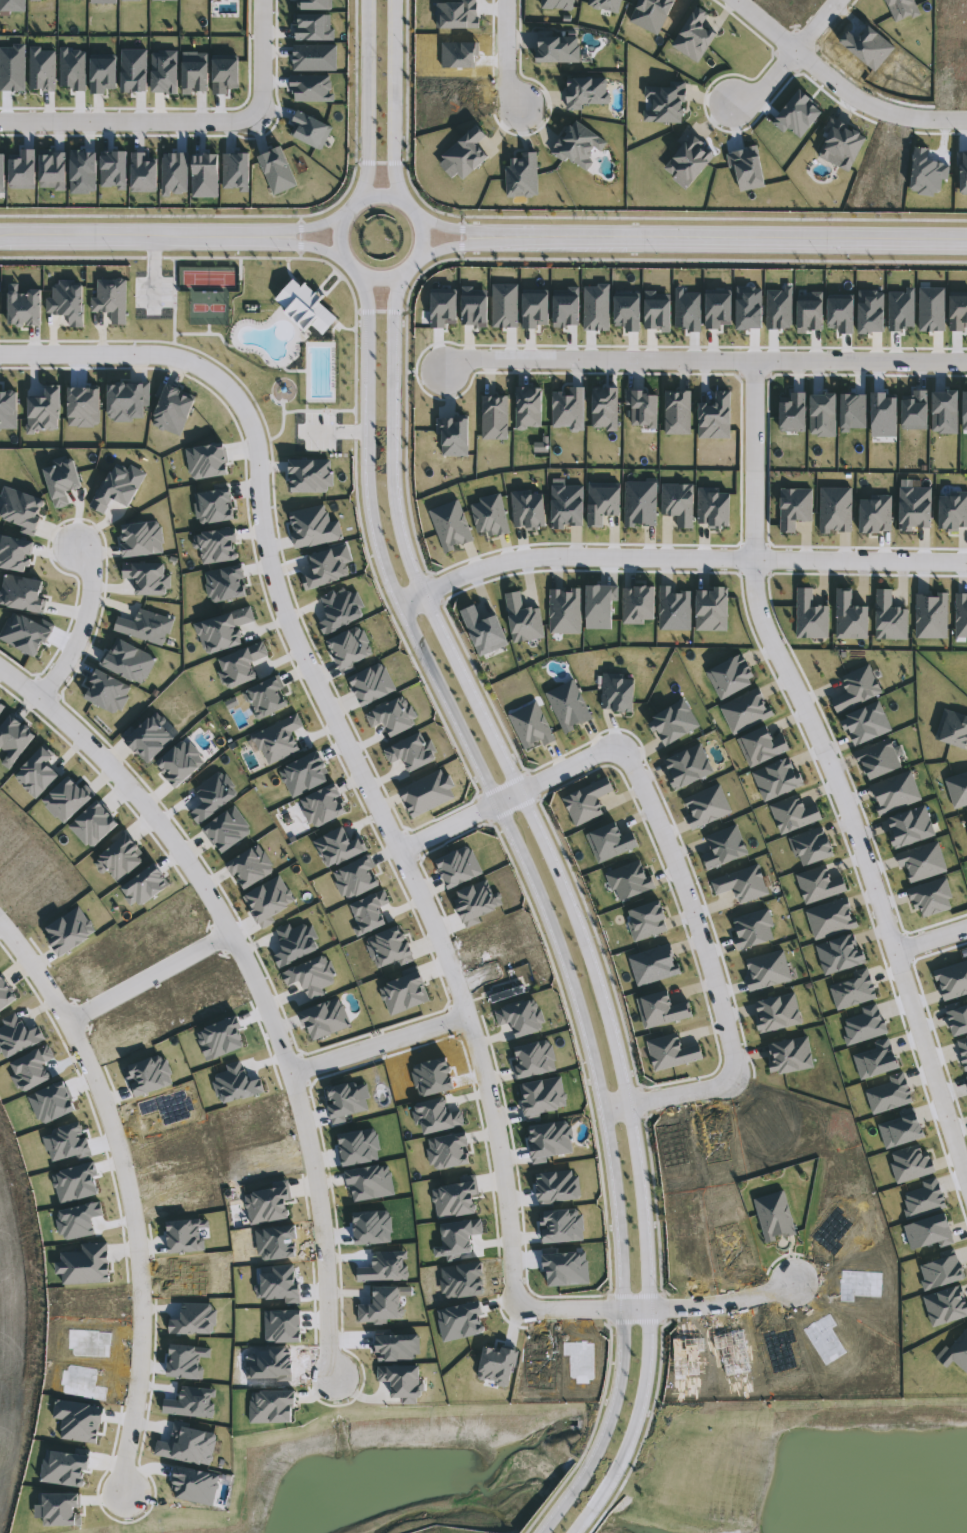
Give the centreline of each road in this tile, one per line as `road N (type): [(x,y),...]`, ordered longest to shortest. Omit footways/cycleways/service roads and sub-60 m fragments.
road 1 (tertiary): [(571,1532),(617,1467),(641,1399),(651,1309),(632,1104),(608,999),(571,904),(395,521),(392,311),(409,264)]
road 2 (tertiary): [(361,273),(365,460),(379,559),(545,912),(604,1111),(623,1311),(617,1394),(594,1454),(537,1532)]
road 3 (residential): [(467,1014),(398,849),(294,640),(256,523),(259,486),(244,413)]
road 4 (residential): [(125,1484),(138,1312),(123,1186),(68,1021),(0,917)]
road 5 (residential): [(966,562),(564,554),(488,565),(399,606)]
road 6 (residential): [(966,365),(482,358),(439,371)]
road 7 (residential): [(0,671),(108,763),(165,833),(210,897),(291,1071)]
road 8 (tertiary): [(966,242),(490,237)]
road 9 (residential): [(896,951),(835,771),(775,648),(753,560)]
road 10 (residential): [(614,747),(679,876),(719,984),(735,1079)]
road 11 (residential): [(291,1071),(317,1192),(332,1369)]
road 12 (residential): [(519,1305),(495,1135),(467,1014)]
road 13 (tertiary): [(281,236),(0,237)]
road 14 (residential): [(966,120),(879,111),(736,0)]
road 15 (residential): [(244,413),(228,387),(178,358),(0,356)]
road 16 (residential): [(256,113),(233,122),(0,122)]
road 17 (tertiary): [(359,200),(341,222),(340,248),(361,273),(395,274),(414,258),(415,216),(391,197),(359,200)]
road 18 (residential): [(398,849),(614,747)]
road 19 (residential): [(966,1172),(896,951)]
road 20 (residential): [(405,204),(392,162),(394,0)]
road 21 (residential): [(367,0),(367,162),(359,200)]
road 22 (residential): [(753,560),(751,366)]
road 23 (residential): [(291,1071),(467,1014)]
road 24 (residential): [(68,1021),(227,930)]
road 25 (residential): [(792,1285),(736,1301),(623,1311)]
road 26 (residential): [(38,697),(76,638),(91,594),(73,547)]
road 27 (residential): [(733,102),(762,91),(838,0)]
road 28 (residential): [(735,1079),(604,1111)]

